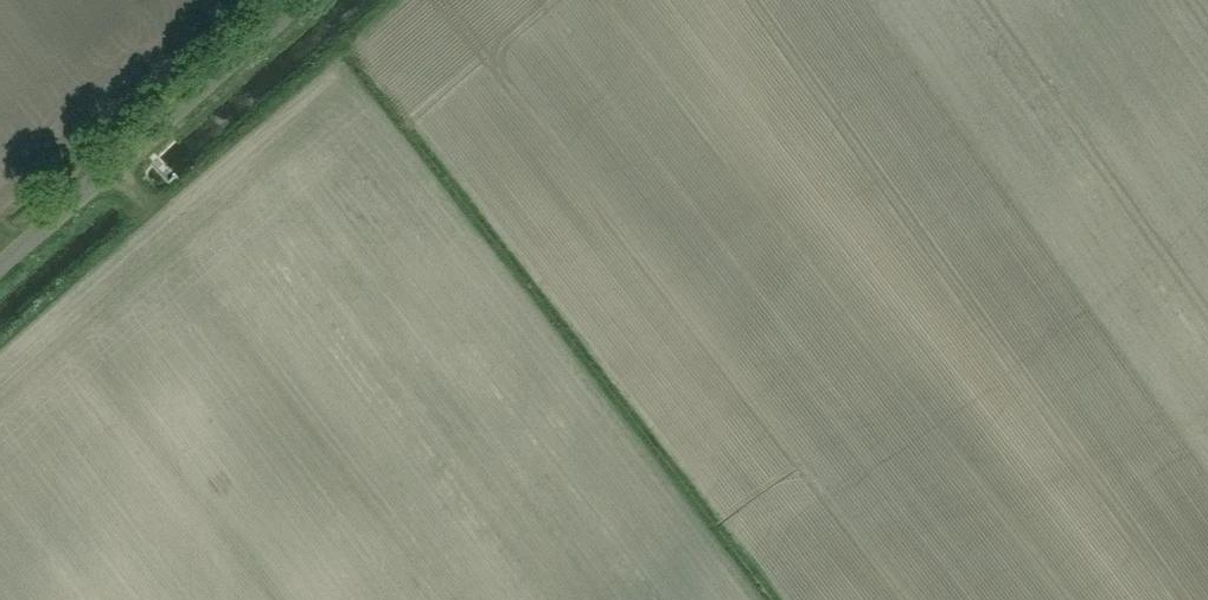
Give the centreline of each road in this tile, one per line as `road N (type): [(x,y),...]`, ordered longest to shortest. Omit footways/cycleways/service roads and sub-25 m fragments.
road 1 (unclassified): [(0,268),(305,0)]

